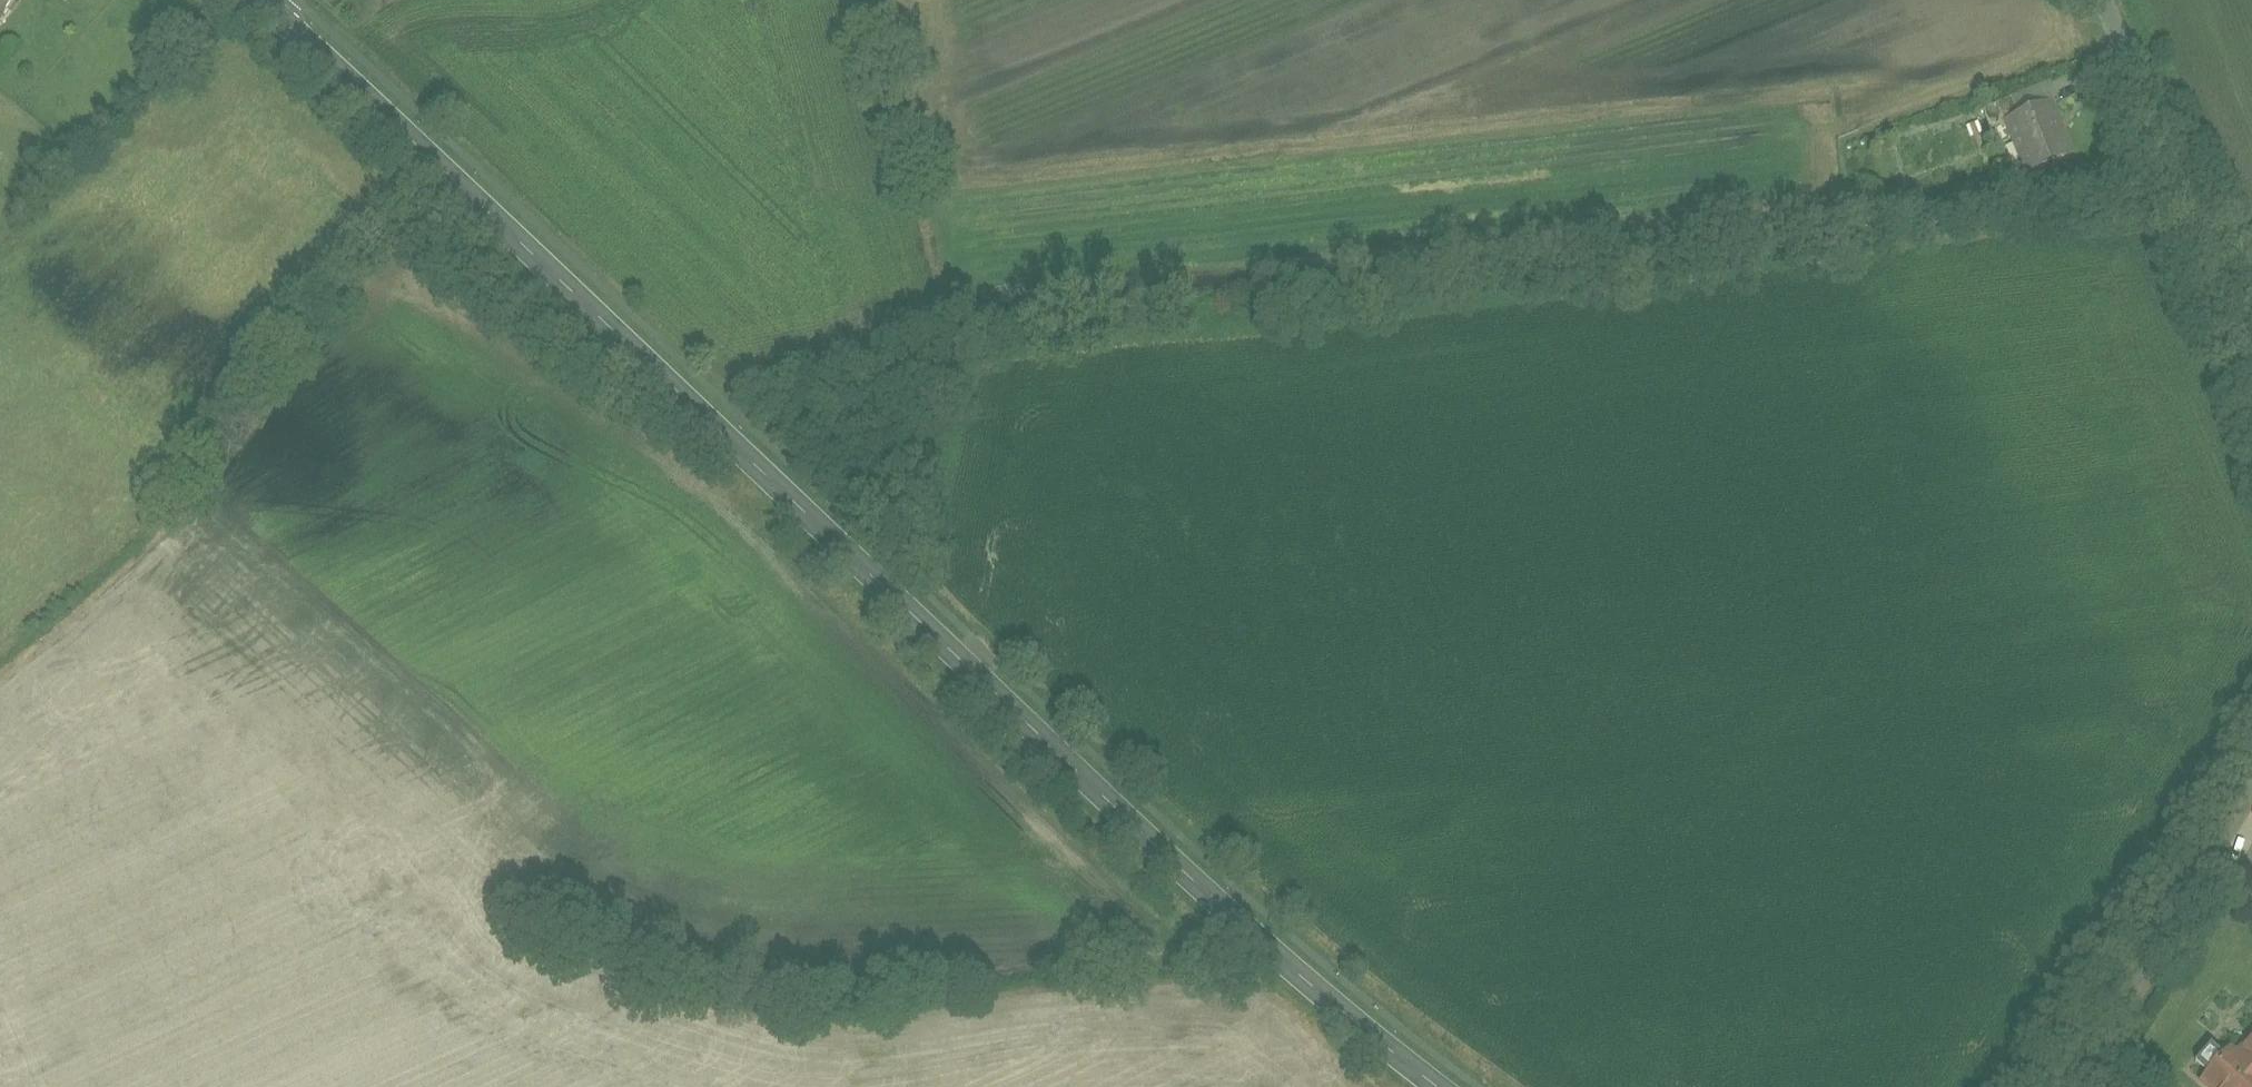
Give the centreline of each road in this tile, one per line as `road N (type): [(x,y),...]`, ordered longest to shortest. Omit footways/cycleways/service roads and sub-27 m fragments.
road 1 (tertiary): [(270,6),(1191,879),(1443,1086)]
road 2 (unclassified): [(2113,0),(2251,342)]
road 3 (unclassified): [(2251,811),(2072,1086)]

